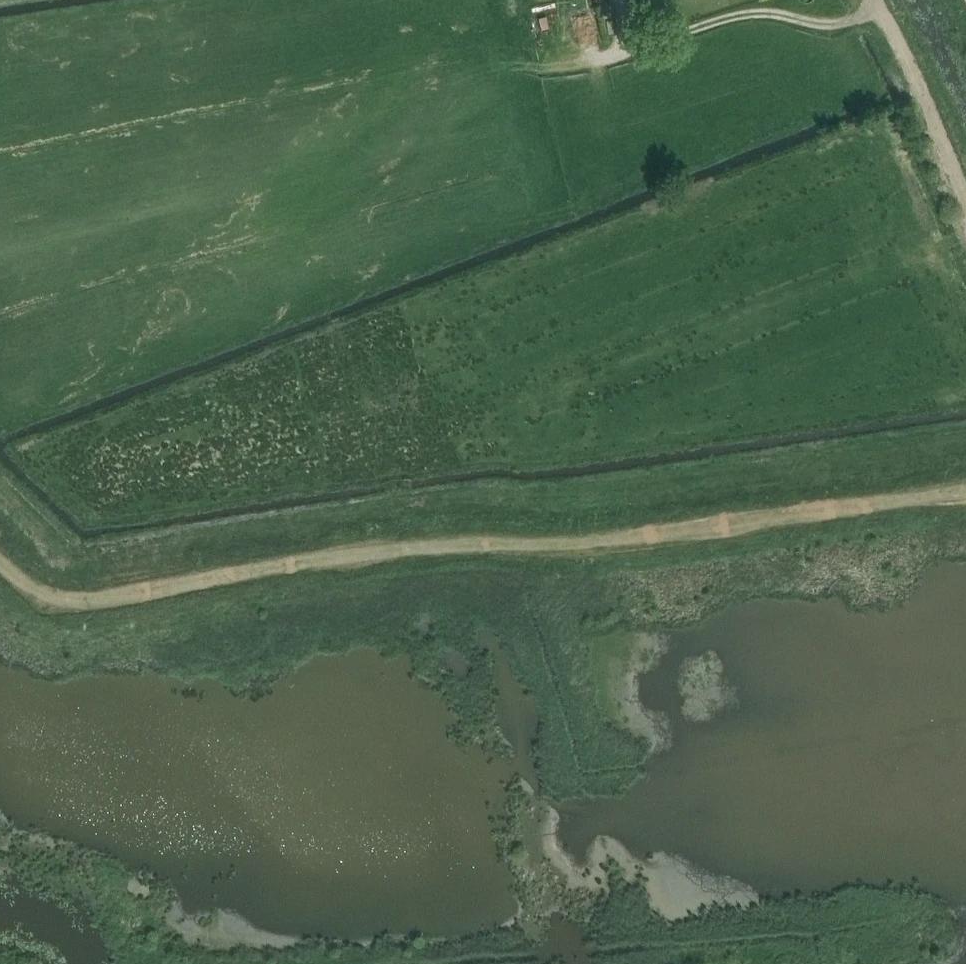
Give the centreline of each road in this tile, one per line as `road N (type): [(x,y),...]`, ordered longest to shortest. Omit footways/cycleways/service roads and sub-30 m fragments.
road 1 (track): [(965,206),(874,0)]

